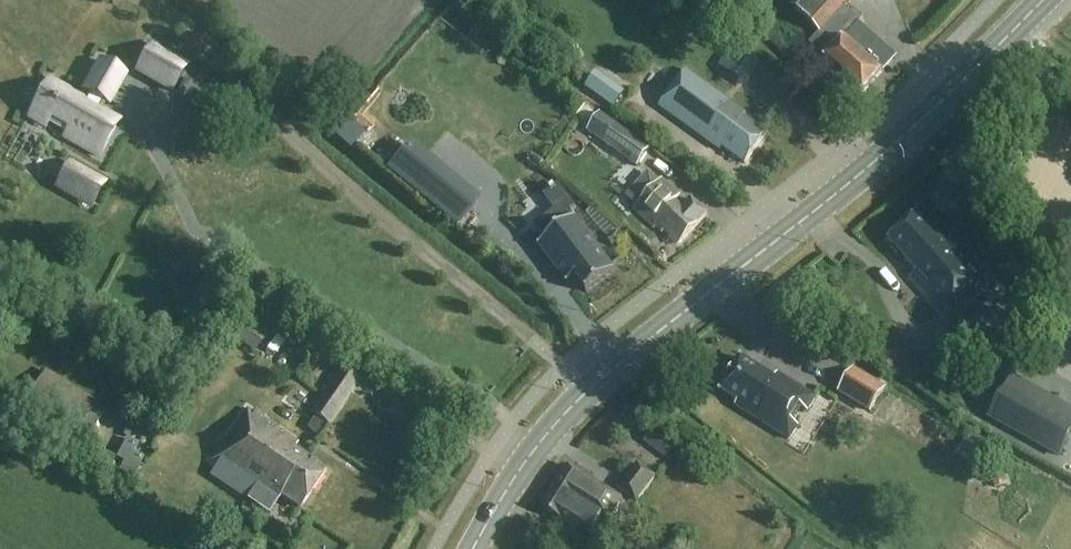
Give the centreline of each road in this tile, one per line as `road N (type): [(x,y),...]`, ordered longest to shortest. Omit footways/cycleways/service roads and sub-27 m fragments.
road 1 (primary): [(473,548),(525,464),(586,393),(874,163),(1042,0)]

